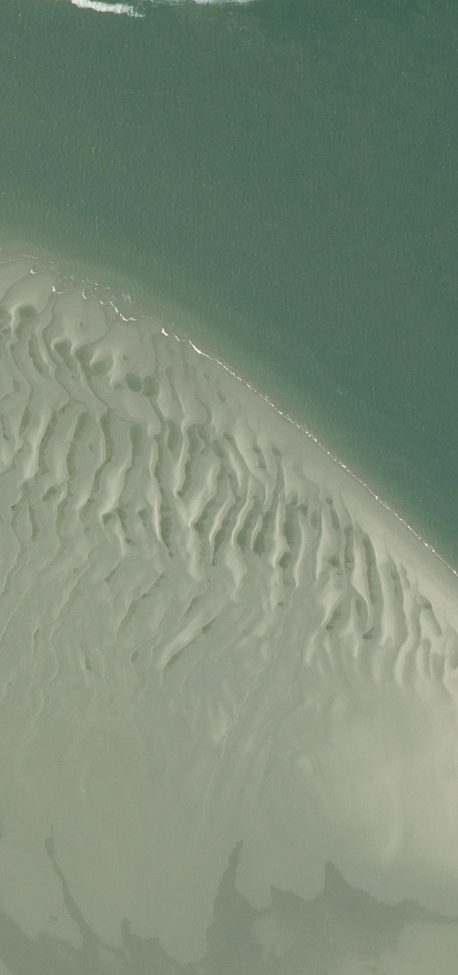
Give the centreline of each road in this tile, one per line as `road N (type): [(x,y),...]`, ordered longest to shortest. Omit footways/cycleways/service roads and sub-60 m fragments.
road 1 (trunk): [(153,974),(179,0)]
road 2 (trunk): [(143,0),(119,974)]

